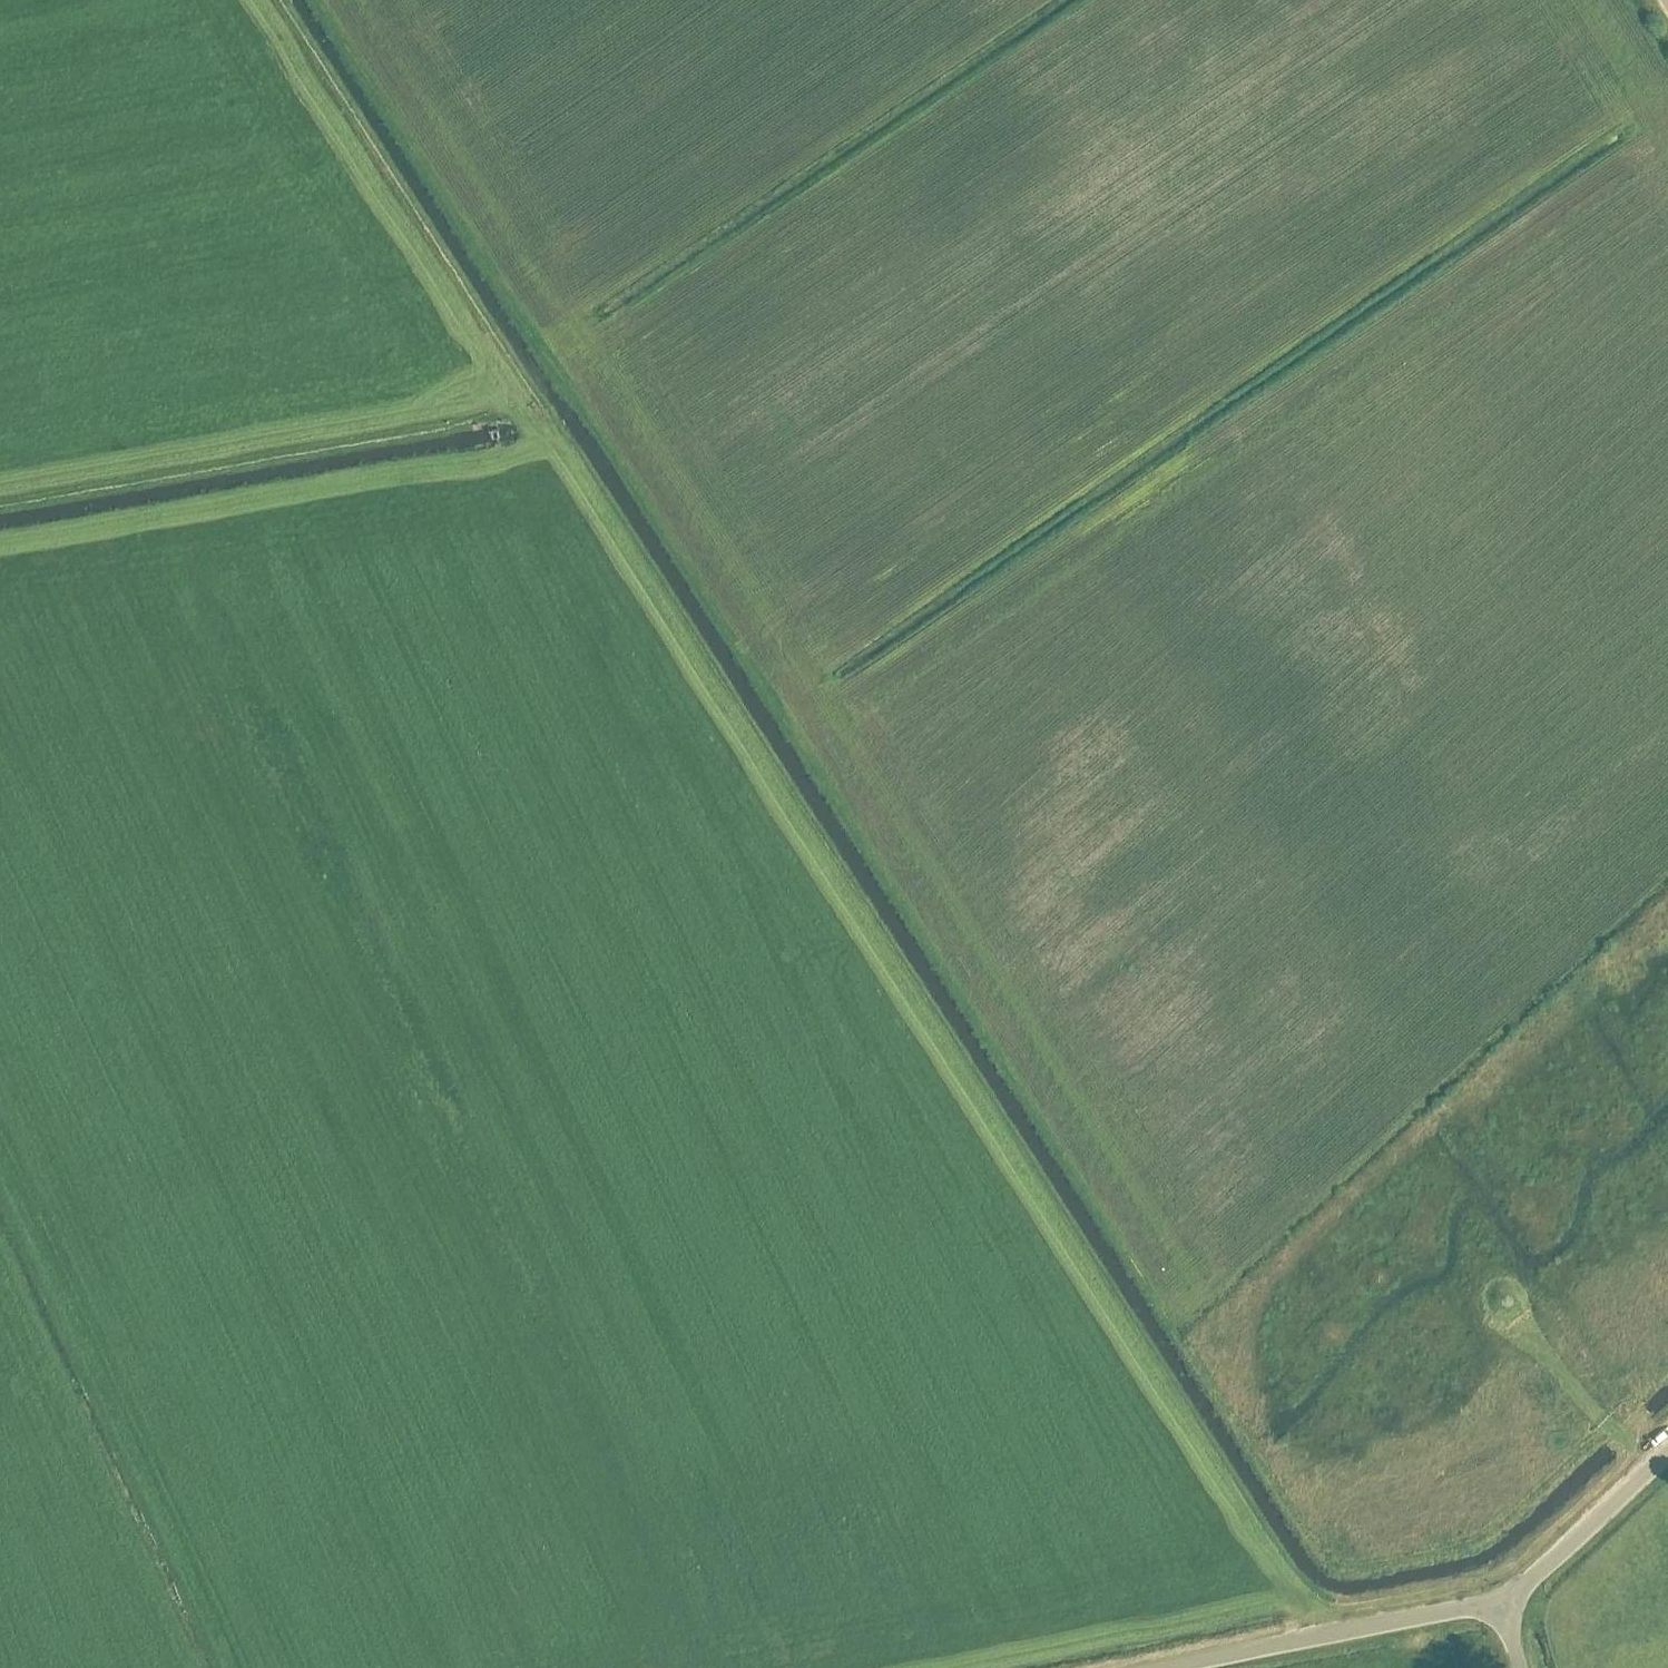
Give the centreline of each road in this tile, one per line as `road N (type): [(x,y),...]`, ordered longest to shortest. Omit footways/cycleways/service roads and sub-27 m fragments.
road 1 (unclassified): [(1168,1667),(1505,1600)]
road 2 (unclassified): [(1505,1600),(1667,1449)]

